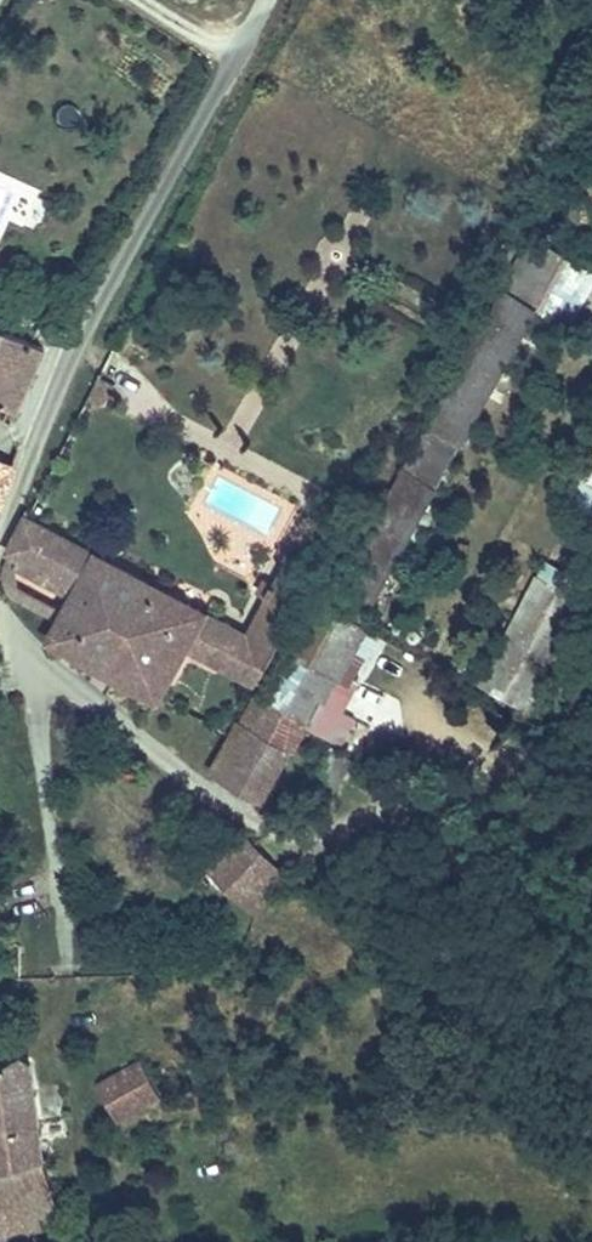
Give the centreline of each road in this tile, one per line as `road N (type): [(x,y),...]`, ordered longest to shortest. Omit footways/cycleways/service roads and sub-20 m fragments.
road 1 (unclassified): [(266,0),(86,336),(0,528)]
road 2 (residential): [(0,612),(66,683),(286,841)]

